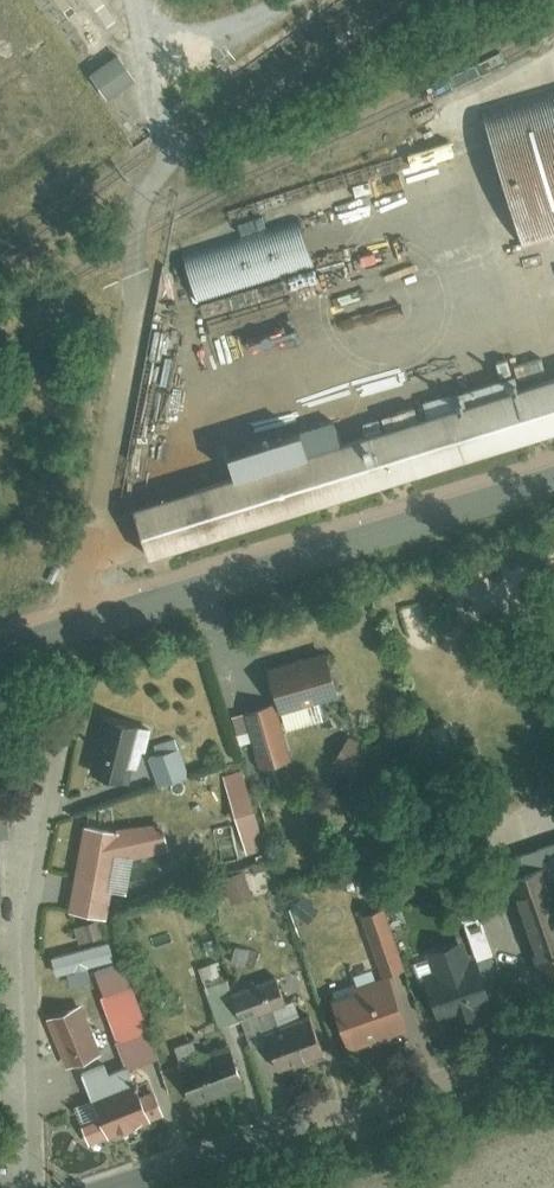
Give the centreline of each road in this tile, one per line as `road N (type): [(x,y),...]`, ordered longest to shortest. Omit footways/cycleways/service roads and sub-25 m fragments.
road 1 (residential): [(553,485),(0,652)]
road 2 (residential): [(553,1041),(130,1187)]
road 3 (residential): [(31,1187),(31,922),(61,763)]

